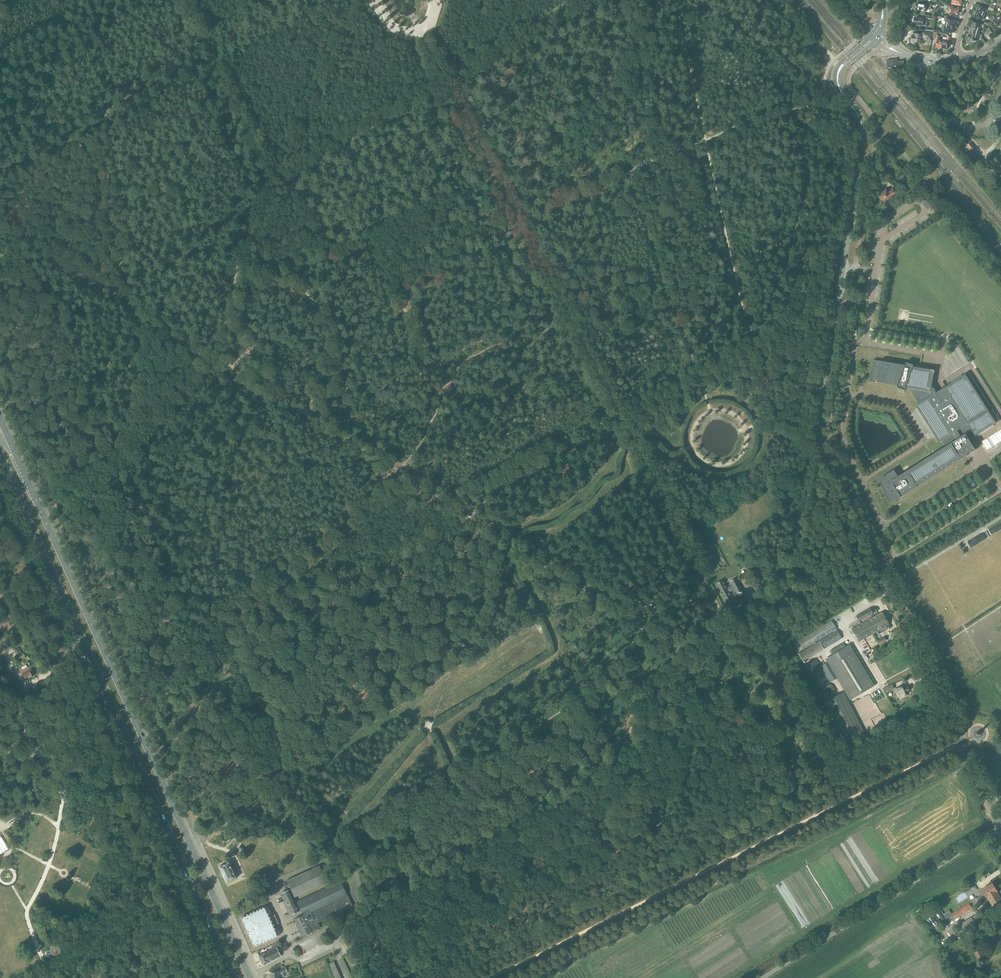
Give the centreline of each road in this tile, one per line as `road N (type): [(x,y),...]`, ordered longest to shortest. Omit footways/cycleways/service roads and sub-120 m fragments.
road 1 (track): [(0,216),(775,713)]
road 2 (secondary): [(1000,826),(818,432),(862,139),(852,106)]
road 3 (track): [(360,827),(449,767),(802,568),(847,578),(884,575)]
road 4 (primary): [(250,977),(8,437)]
road 5 (primary): [(0,454),(234,977)]
road 6 (track): [(578,0),(278,173),(184,0)]
road 7 (track): [(235,273),(276,276),(362,247),(389,268),(442,257),(511,196),(521,214),(706,140)]
road 8 (track): [(431,0),(424,38),(634,445)]
road 9 (track): [(389,268),(413,326),(408,358),(389,373),(345,387),(325,375),(289,487),(267,509),(216,526),(172,573)]
road 10 (track): [(676,0),(768,421)]
road 11 (track): [(634,445),(811,783)]
road 12 (track): [(0,170),(295,0)]
road 13 (track): [(235,273),(354,0)]
road 14 (track): [(697,372),(449,505)]
road 15 (unclassified): [(762,977),(1000,828)]
road 16 (track): [(121,457),(83,396),(4,218)]
road 17 (track): [(646,161),(639,196),(711,412)]
road 18 (track): [(224,618),(404,476)]
road 19 (track): [(235,273),(211,353),(121,457)]
road 20 (track): [(224,618),(191,616),(121,457)]
road 21 (track): [(105,109),(131,300)]
road 22 (track): [(18,432),(52,433),(100,382),(131,300)]
road 23 (track): [(121,457),(138,410),(131,300)]
road 24 (track): [(697,372),(825,302),(838,303)]
road 25 (track): [(527,349),(497,346),(467,358),(446,388),(389,373)]

